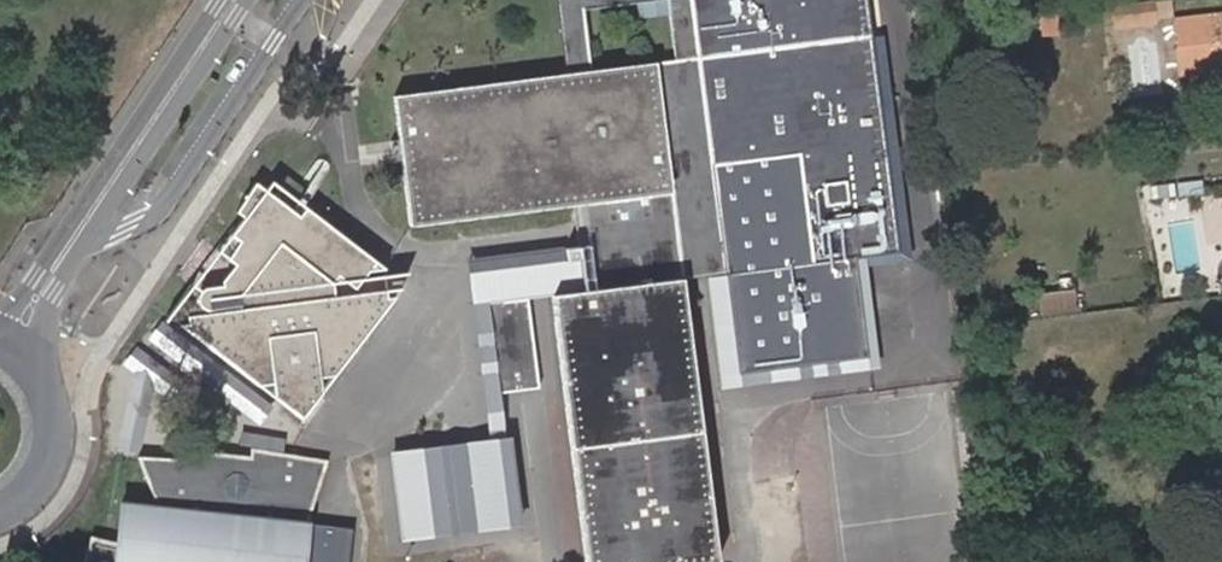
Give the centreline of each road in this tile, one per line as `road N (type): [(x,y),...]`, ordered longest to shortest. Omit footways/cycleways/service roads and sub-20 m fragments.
road 1 (secondary): [(233,0),(13,342)]
road 2 (secondary): [(0,512),(44,477),(59,418),(36,362),(13,342)]

